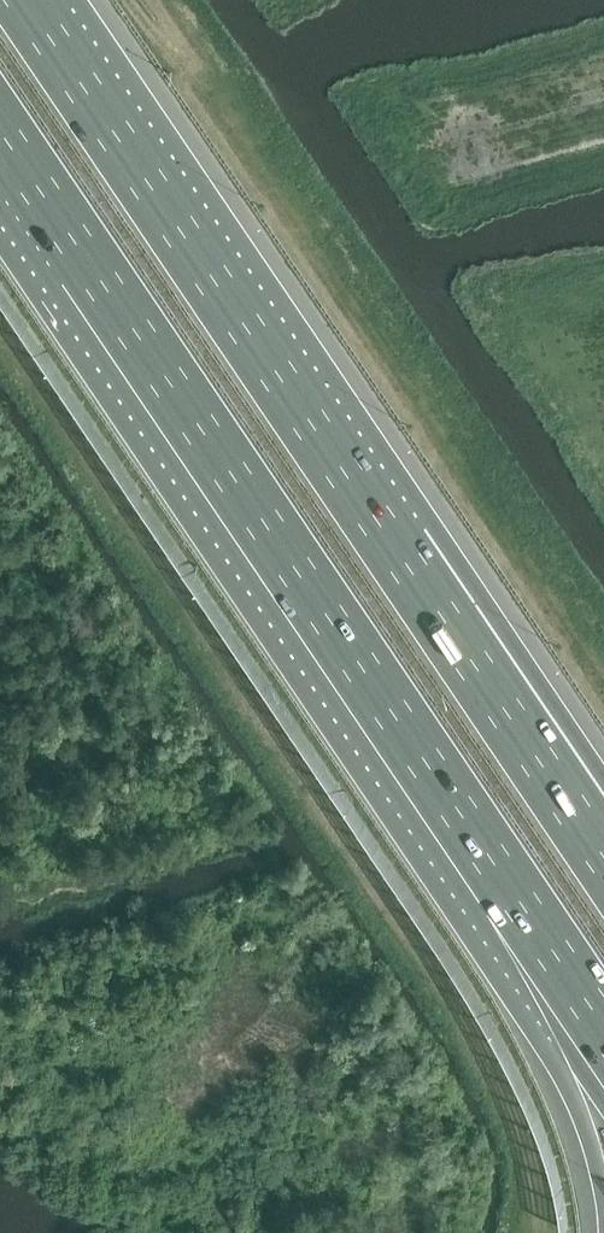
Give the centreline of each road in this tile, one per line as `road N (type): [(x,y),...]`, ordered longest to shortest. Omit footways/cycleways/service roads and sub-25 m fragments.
road 1 (motorway): [(0,132),(572,979)]
road 2 (motorway): [(396,547),(27,0)]
road 3 (motorway): [(603,856),(396,547)]
road 4 (motorway): [(603,777),(528,664),(396,547)]
road 5 (motorway): [(572,979),(603,1197)]

